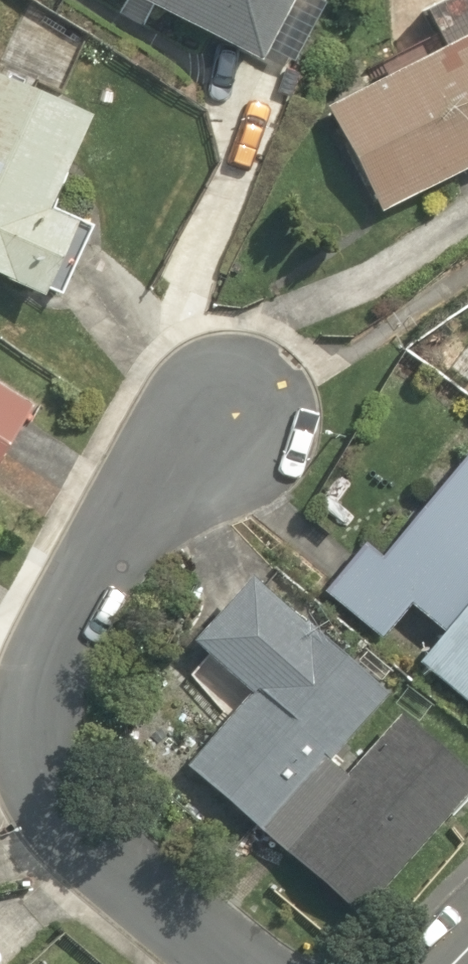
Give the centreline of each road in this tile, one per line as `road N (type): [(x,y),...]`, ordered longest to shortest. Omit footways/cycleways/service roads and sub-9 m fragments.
road 1 (residential): [(226,963),(123,875),(48,786),(40,698),(80,592),(219,419)]

